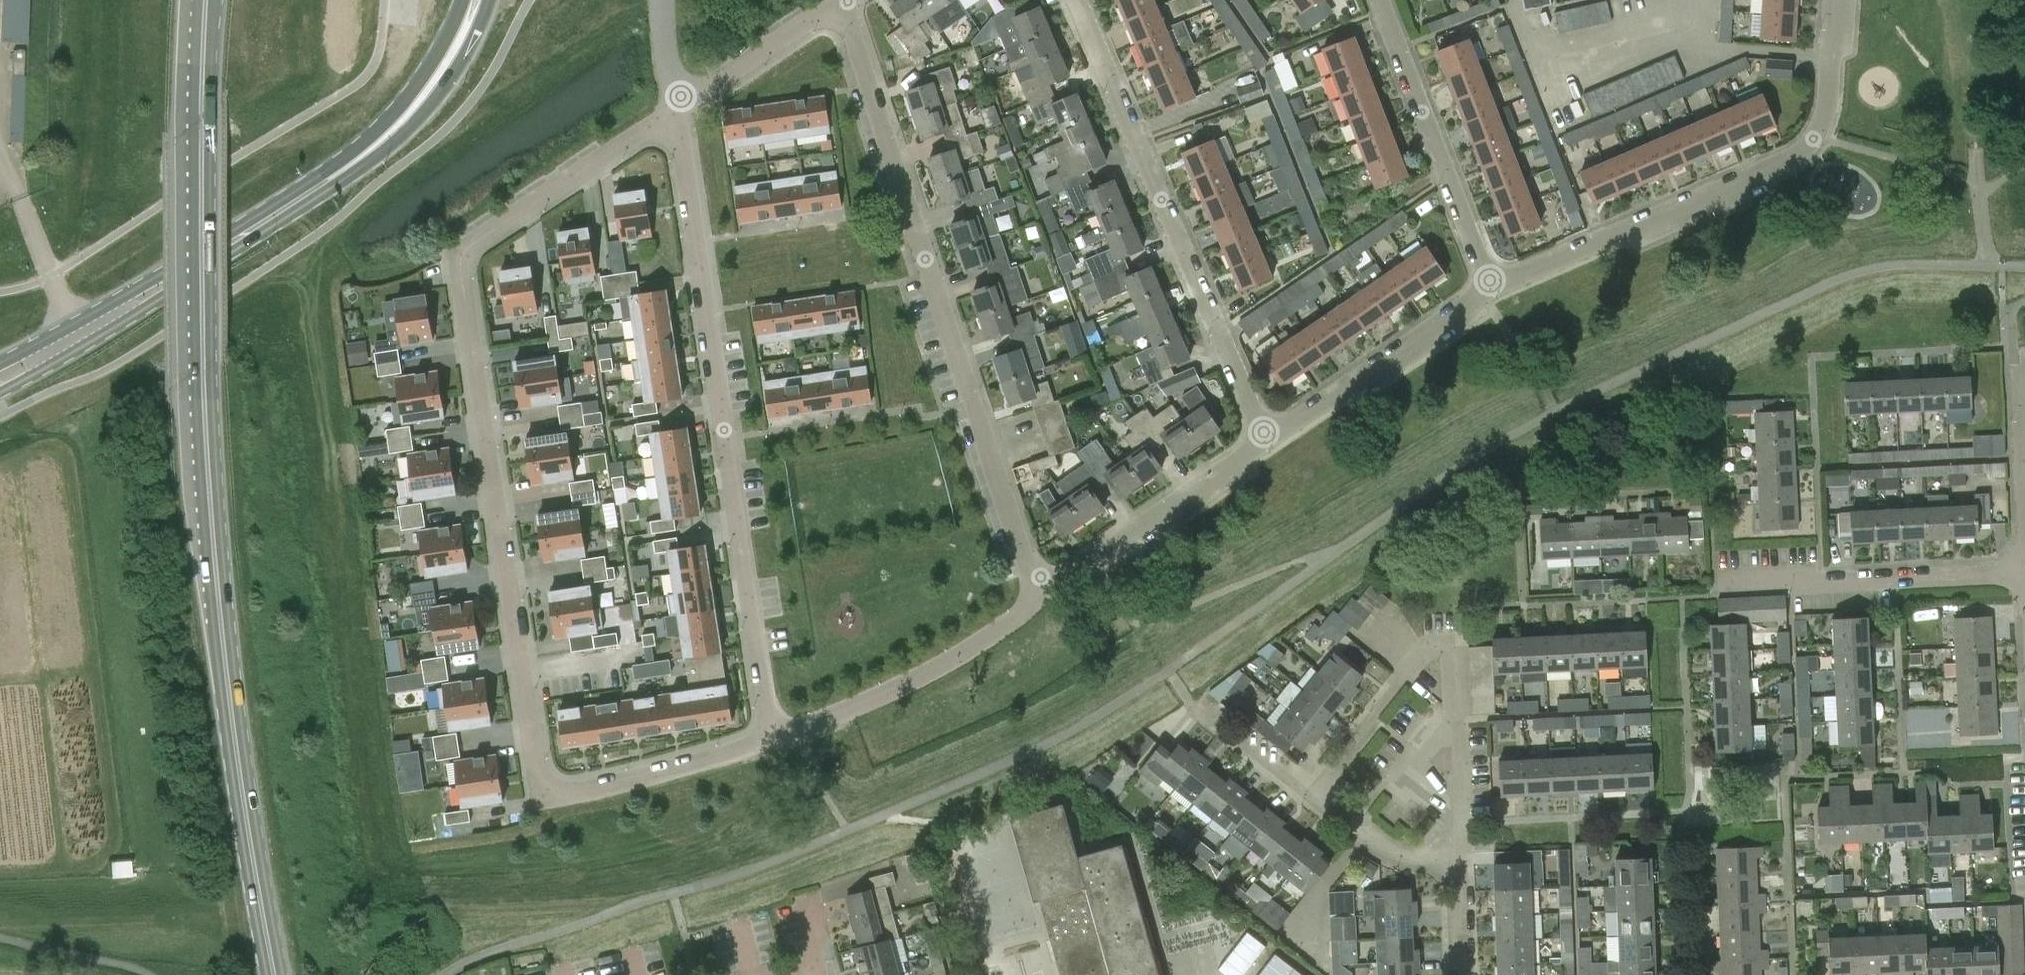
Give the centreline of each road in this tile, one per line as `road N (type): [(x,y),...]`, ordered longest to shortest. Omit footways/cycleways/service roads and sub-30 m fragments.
road 1 (residential): [(770,736),(581,787),(546,785),(459,262),(464,251),(674,112)]
road 2 (primary): [(276,974),(247,814),(208,471),(206,0)]
road 3 (residential): [(770,736),(674,112)]
road 4 (residential): [(1045,589),(1026,558),(845,0)]
road 5 (residential): [(1831,0),(1815,136),(1788,159),(1490,282)]
road 6 (residential): [(1268,432),(1078,0)]
road 7 (residential): [(1311,797),(1428,645),(1454,644),(1461,854)]
road 8 (primary): [(251,229),(304,207),(420,120),(457,71),(492,0)]
road 9 (primary): [(463,0),(401,105),(251,229)]
road 10 (residential): [(1045,589),(993,632),(918,676),(770,736)]
road 11 (residential): [(1385,0),(1490,282)]
road 12 (residential): [(1730,584),(2024,572)]
road 13 (primary): [(0,379),(251,229)]
road 14 (residential): [(1268,432),(1045,589)]
road 15 (residential): [(1490,282),(1268,432)]
road 16 (residential): [(674,112),(842,0)]
road 17 (residential): [(1311,797),(1391,850),(1461,854)]
road 18 (residential): [(1190,703),(1311,797)]
road 19 (residential): [(2024,502),(2018,381),(2024,381)]
road 20 (residential): [(1461,854),(1465,974)]

